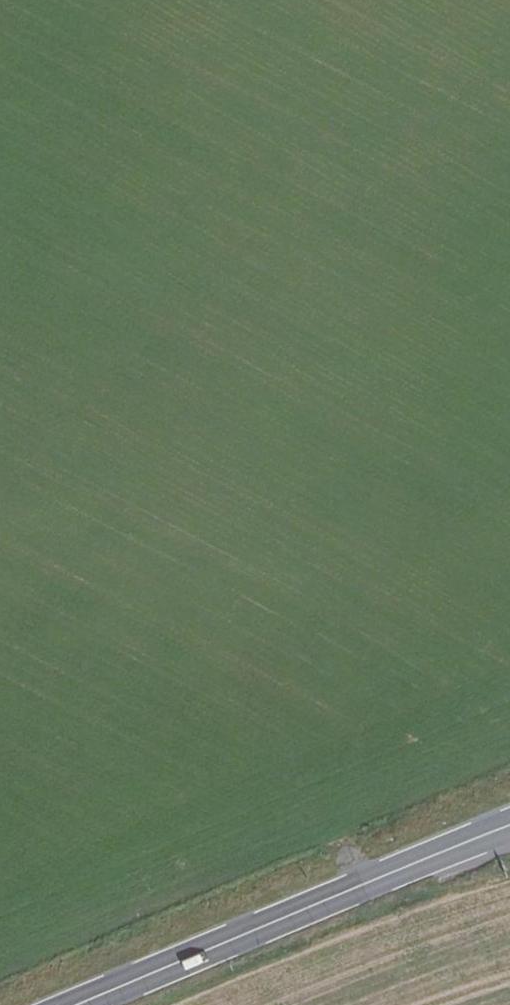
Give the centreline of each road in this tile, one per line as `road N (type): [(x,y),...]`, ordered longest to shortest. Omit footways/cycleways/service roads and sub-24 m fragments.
road 1 (primary): [(80,1004),(509,827)]

